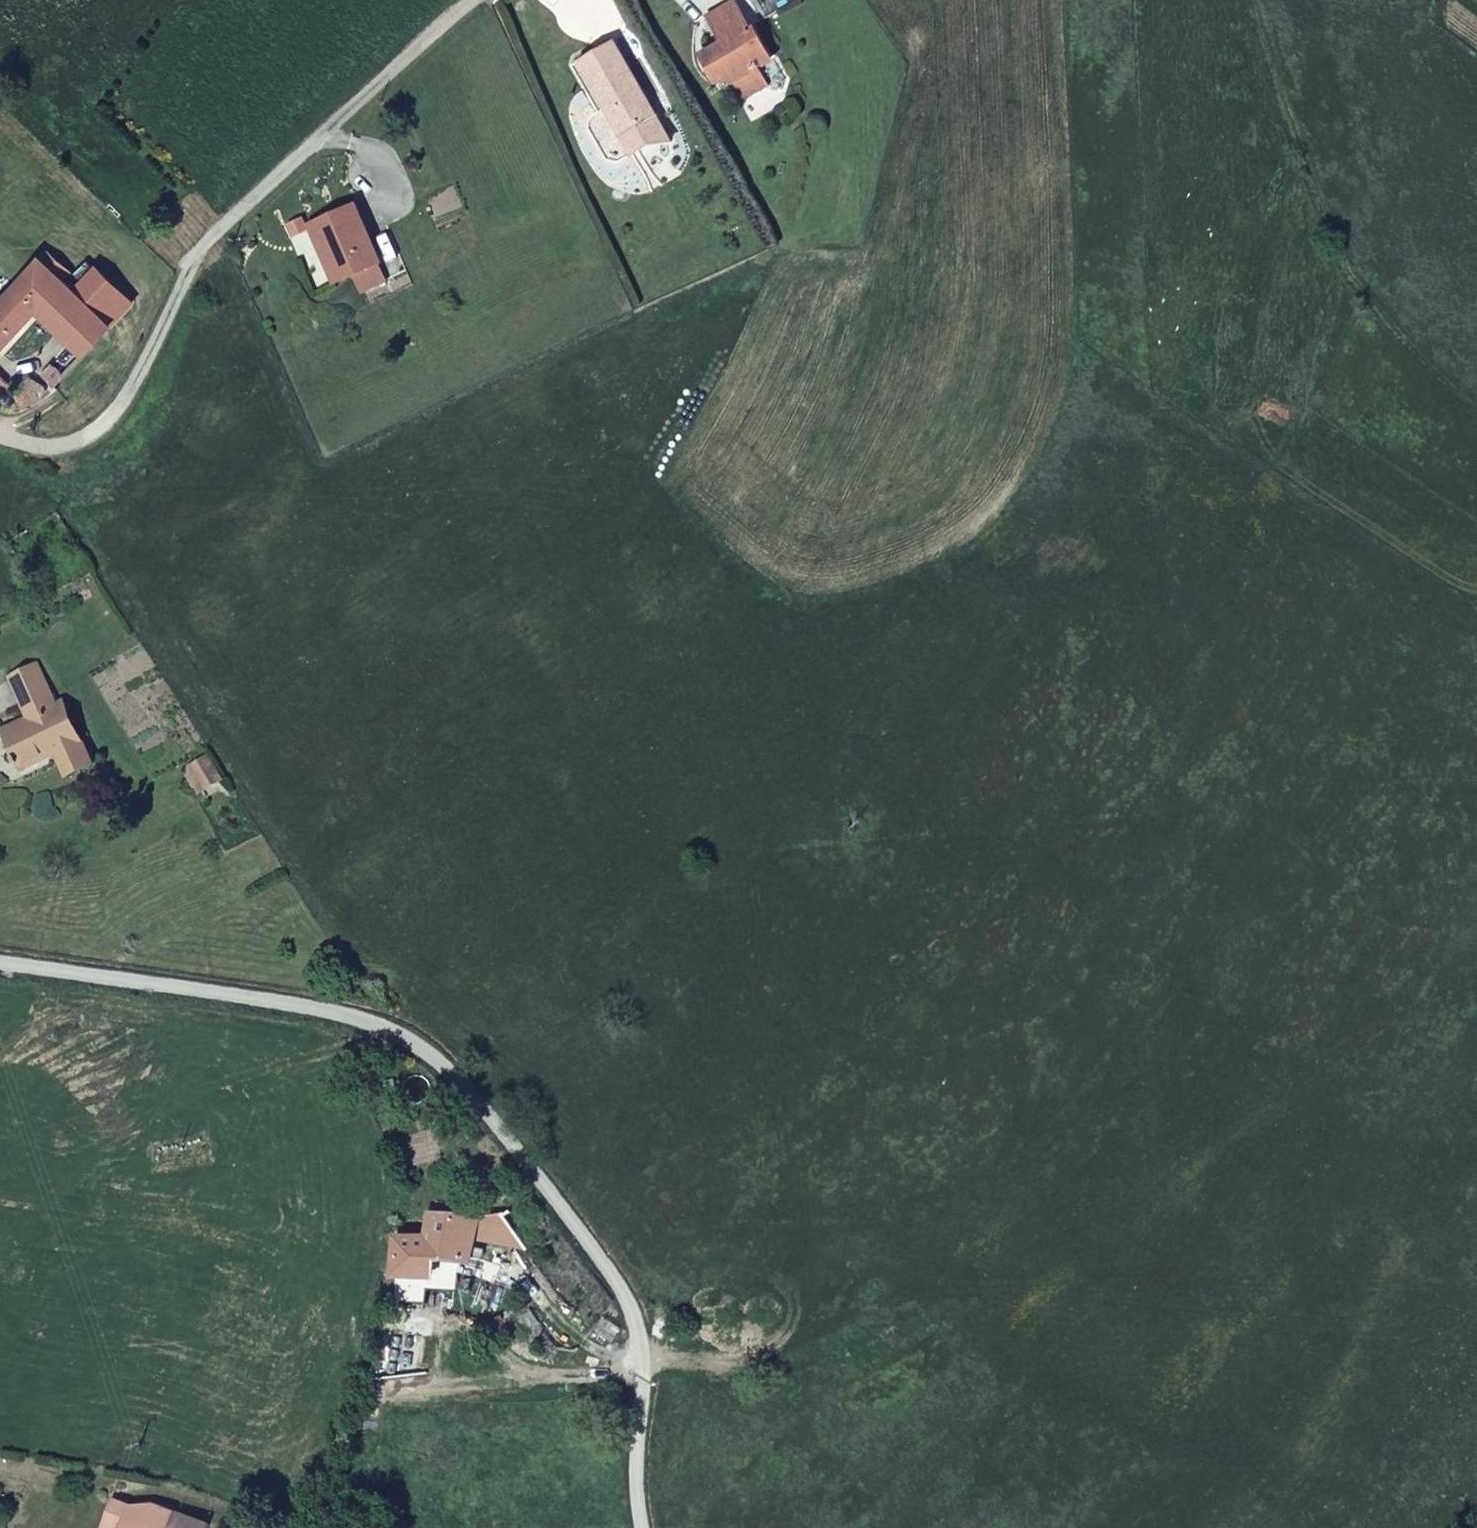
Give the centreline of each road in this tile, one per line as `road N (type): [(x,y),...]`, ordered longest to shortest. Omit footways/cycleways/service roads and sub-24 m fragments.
road 1 (unclassified): [(643,1527),(643,1330),(606,1267),(467,1084),(413,1044),(337,1011),(0,964)]
road 2 (track): [(486,0),(209,238),(106,420),(75,442),(35,448),(0,438)]
road 3 (track): [(1252,0),(1348,274),(1371,307),(1476,405)]

